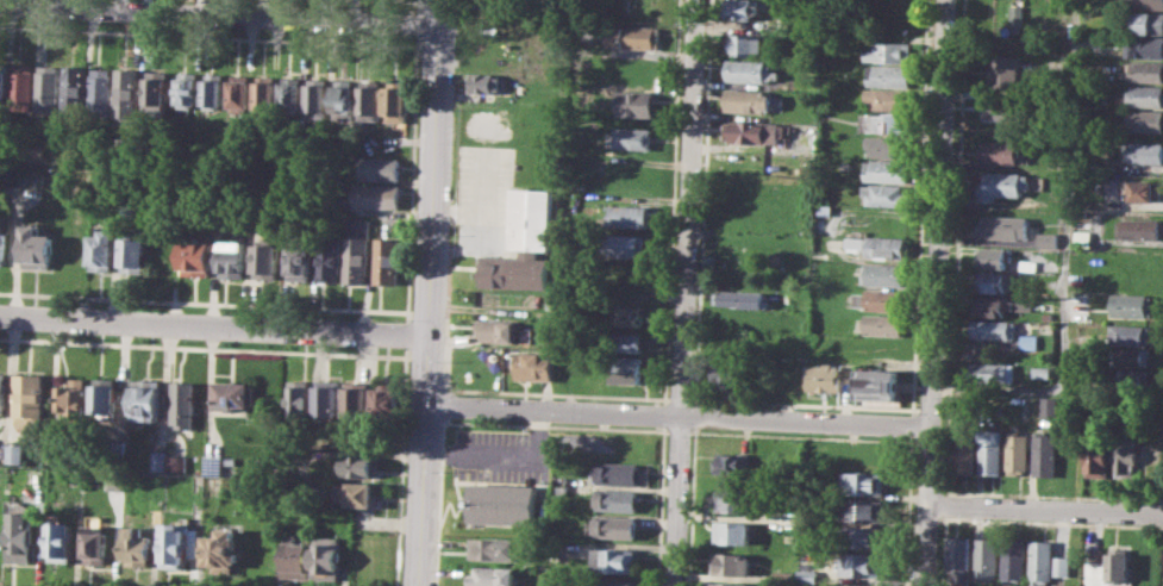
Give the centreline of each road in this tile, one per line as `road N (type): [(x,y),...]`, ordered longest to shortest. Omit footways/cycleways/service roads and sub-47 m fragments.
road 1 (residential): [(947,0),(924,585)]
road 2 (tertiary): [(441,0),(420,585)]
road 3 (residential): [(696,0),(677,585)]
road 4 (residential): [(427,406),(932,425)]
road 5 (residential): [(0,2),(440,24)]
road 6 (residential): [(0,314),(430,333)]
road 7 (residential): [(928,504),(1162,514)]

